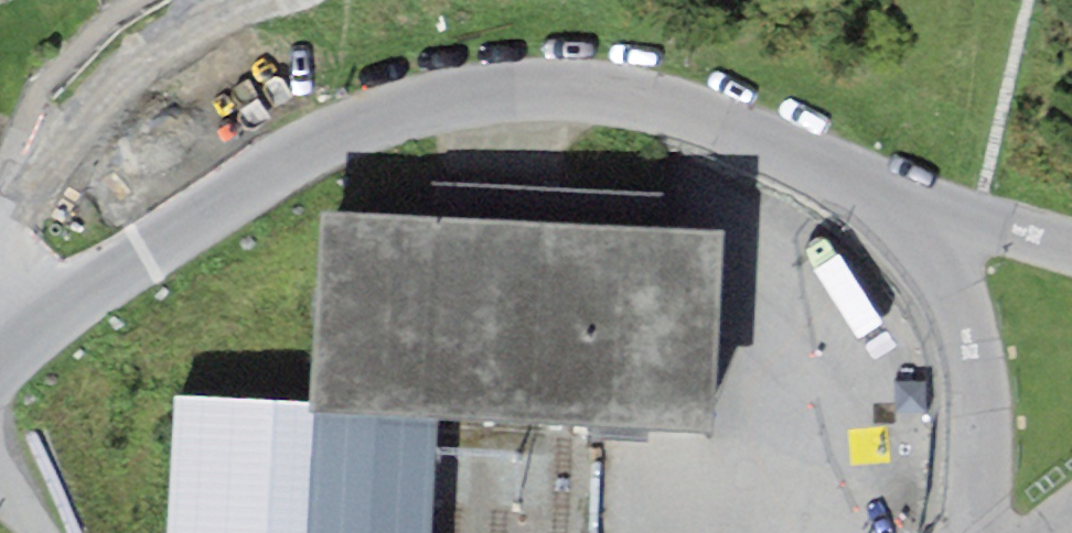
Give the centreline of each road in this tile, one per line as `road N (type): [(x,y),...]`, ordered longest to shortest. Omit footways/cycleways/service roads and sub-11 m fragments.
road 1 (residential): [(921,214),(842,168),(666,106),(576,91),(488,94),(301,147),(194,217),(0,368)]
road 2 (residential): [(0,329),(27,209),(46,163),(77,121),(131,63),(253,0)]
road 3 (residential): [(983,532),(960,295),(921,214)]
road 4 (residential): [(1071,246),(921,214)]

